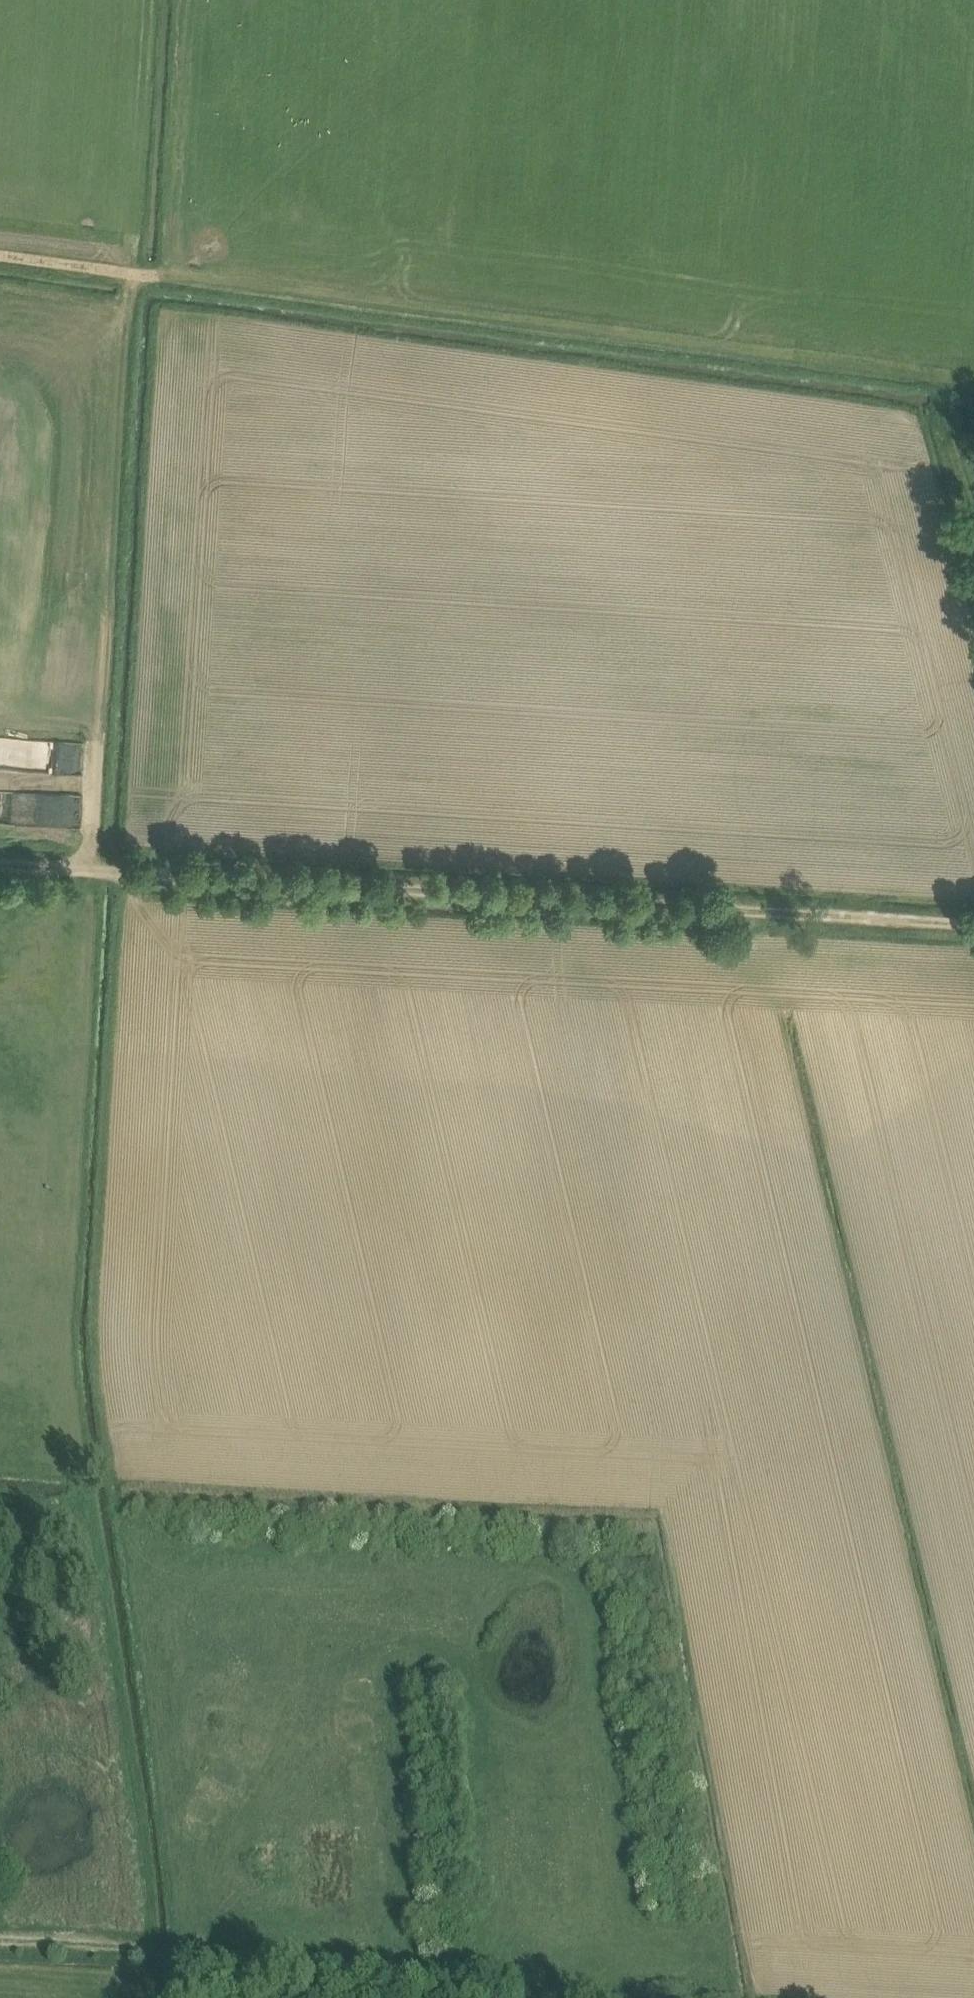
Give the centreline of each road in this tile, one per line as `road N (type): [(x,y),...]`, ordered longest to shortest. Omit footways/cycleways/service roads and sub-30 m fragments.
road 1 (track): [(0,866),(973,921)]
road 2 (track): [(935,378),(973,536)]

